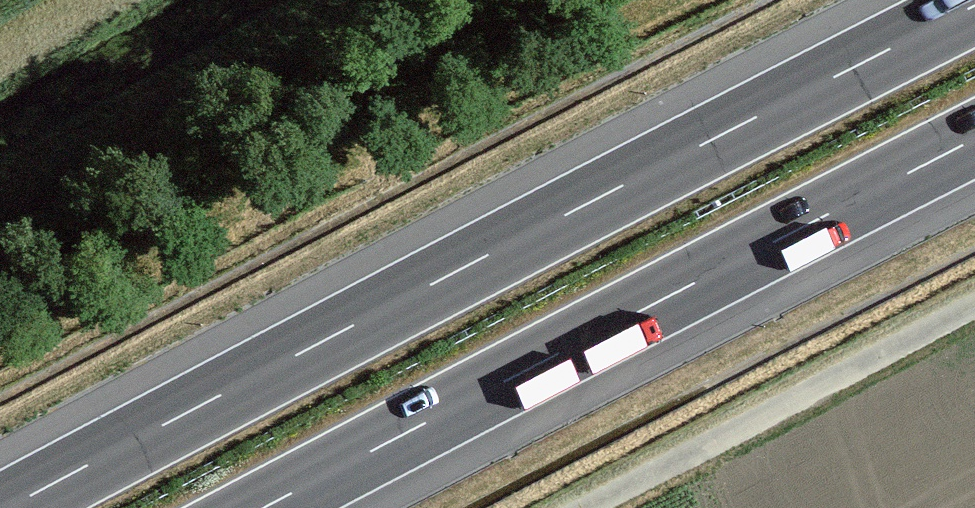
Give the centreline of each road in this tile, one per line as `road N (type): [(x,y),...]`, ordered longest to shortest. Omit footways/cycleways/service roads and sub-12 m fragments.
road 1 (motorway): [(974,6),(7,507)]
road 2 (motorway): [(264,507),(974,139)]
road 3 (track): [(974,306),(584,507)]

